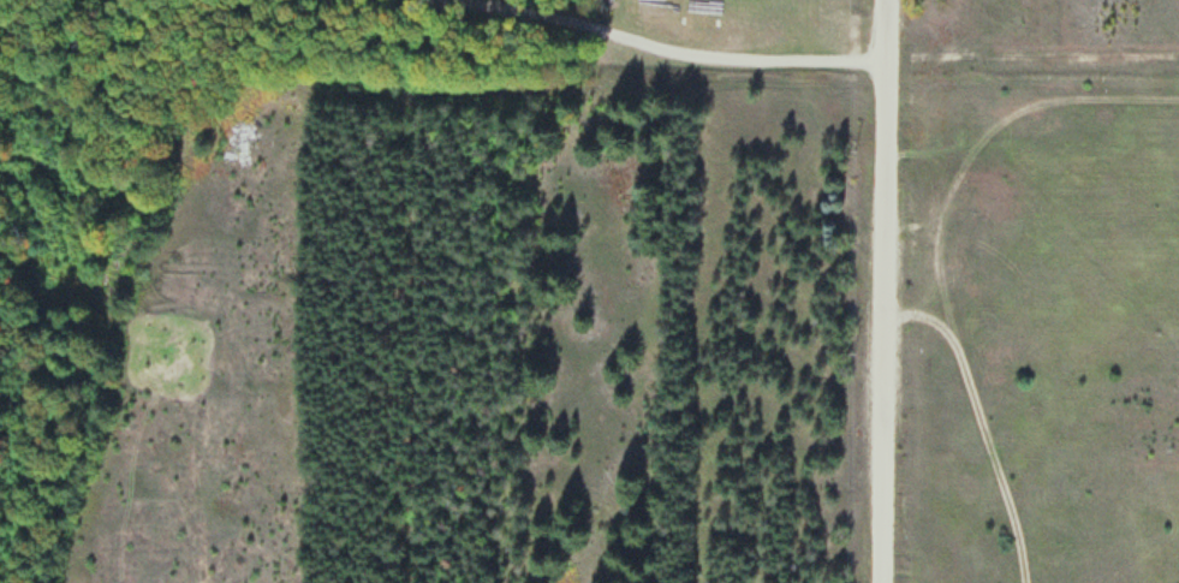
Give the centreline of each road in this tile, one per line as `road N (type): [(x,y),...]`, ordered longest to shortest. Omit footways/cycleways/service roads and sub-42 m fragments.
road 1 (residential): [(882,582),(886,0)]

